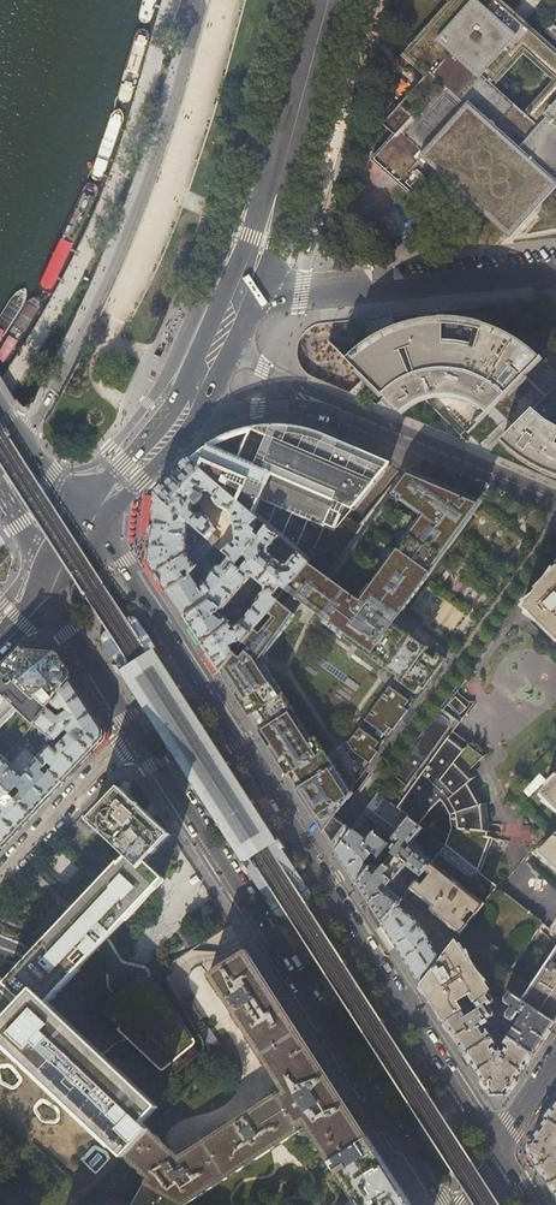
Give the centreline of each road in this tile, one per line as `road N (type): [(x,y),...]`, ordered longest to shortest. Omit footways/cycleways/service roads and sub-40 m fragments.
road 1 (secondary): [(498,1149),(94,519)]
road 2 (secondary): [(136,734),(440,1204)]
road 3 (residential): [(242,299),(555,270)]
road 4 (primary): [(328,0),(242,299)]
road 5 (residential): [(325,403),(555,502)]
road 6 (residential): [(136,734),(0,879)]
road 7 (secondary): [(44,592),(136,734)]
road 8 (primary): [(188,410),(94,519)]
road 9 (residential): [(188,410),(325,403)]

